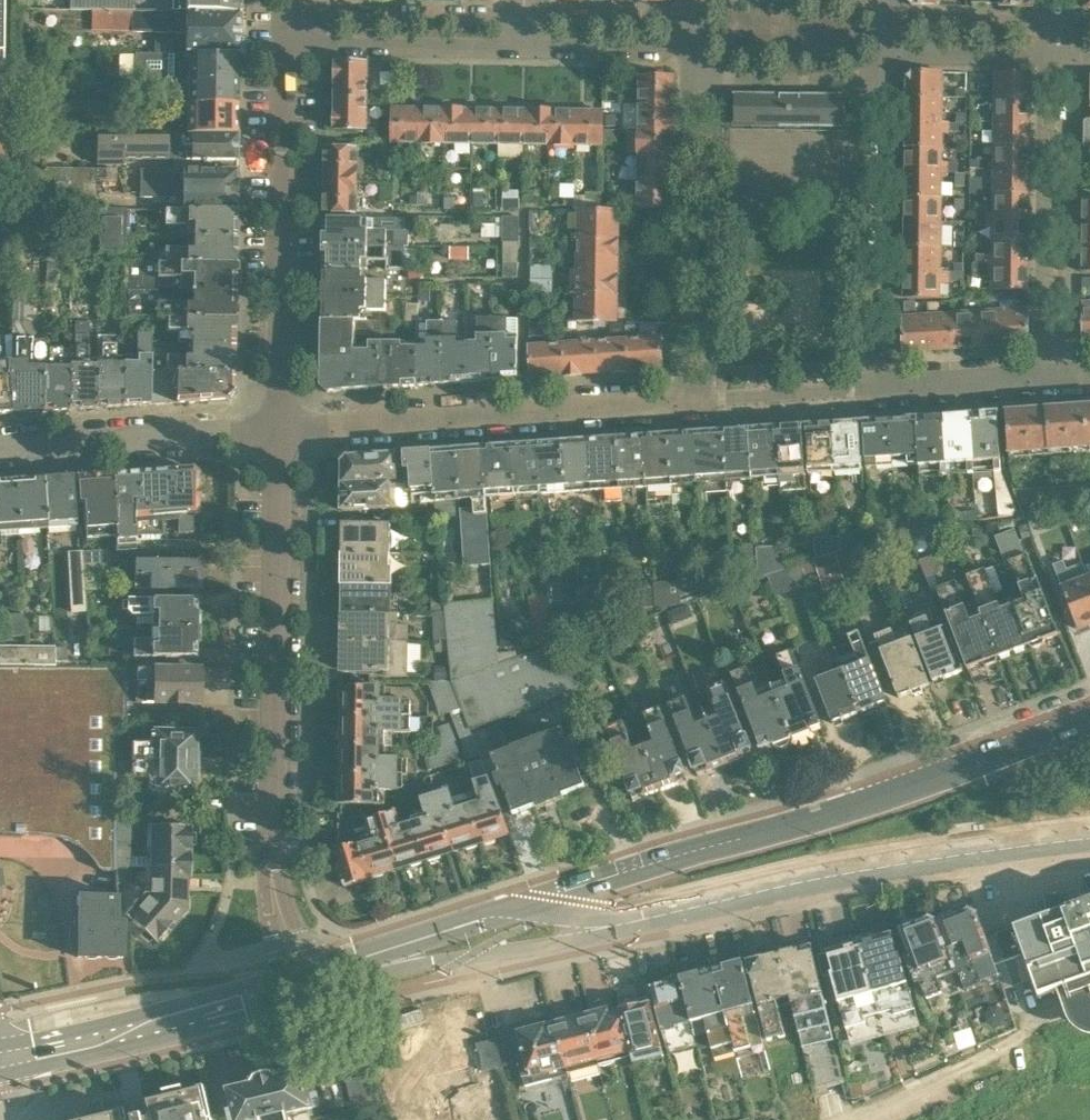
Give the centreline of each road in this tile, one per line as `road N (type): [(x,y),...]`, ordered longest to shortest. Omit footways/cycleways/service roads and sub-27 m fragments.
road 1 (tertiary): [(518,910),(1089,720)]
road 2 (tertiary): [(275,893),(279,431)]
road 3 (residential): [(279,431),(684,398)]
road 4 (primary): [(1089,837),(842,873),(702,905)]
road 5 (tertiary): [(279,431),(287,42)]
road 6 (primary): [(334,972),(557,943),(702,905)]
road 7 (residential): [(684,398),(688,77)]
road 8 (residential): [(1045,55),(1043,375)]
road 9 (residential): [(713,77),(709,396)]
road 10 (residential): [(1067,373),(1073,55)]
road 11 (residential): [(865,80),(862,386)]
road 12 (residential): [(890,385),(892,81)]
road 13 (residential): [(0,448),(279,431)]
road 14 (residential): [(511,20),(287,17)]
road 15 (residential): [(287,42),(510,45)]
road 16 (primary): [(334,972),(518,910)]
road 17 (primary): [(101,1039),(287,985)]
road 18 (primary): [(702,905),(615,918),(518,910)]
road 19 (residential): [(709,396),(862,386)]
road 20 (residential): [(890,385),(1043,375)]
road 21 (residential): [(713,77),(865,80)]
road 22 (residential): [(893,53),(1045,55)]
road 23 (residential): [(894,22),(1046,23)]
road 24 (residential): [(689,22),(539,20)]
road 25 (residential): [(539,46),(688,48)]

